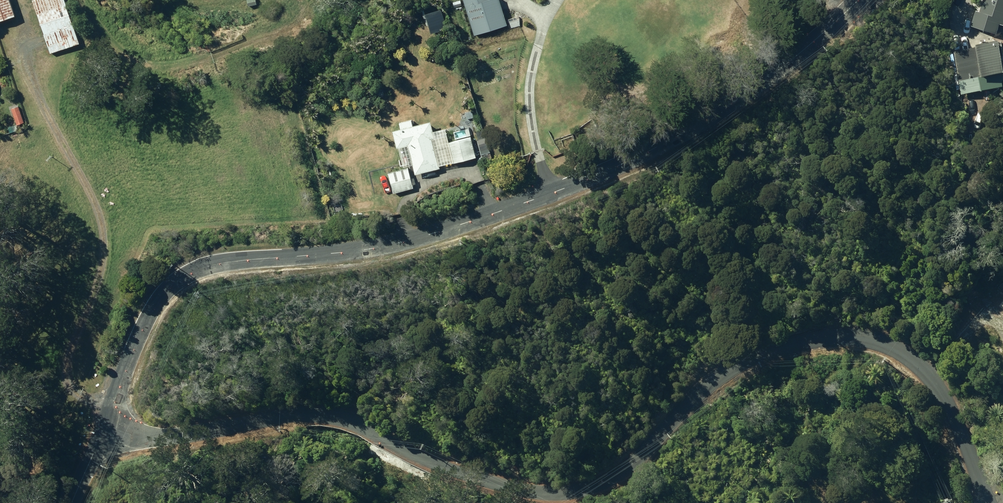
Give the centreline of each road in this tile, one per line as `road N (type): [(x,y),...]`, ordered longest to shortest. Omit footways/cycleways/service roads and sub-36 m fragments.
road 1 (residential): [(104,430),(140,439),(302,415),(338,417),(496,489),(587,488),(630,460),(738,360),(829,329),(892,338),(926,368),(975,464),(984,502)]
road 2 (residential): [(854,0),(731,109),(632,163),(378,250),(183,271),(149,312),(104,430)]

